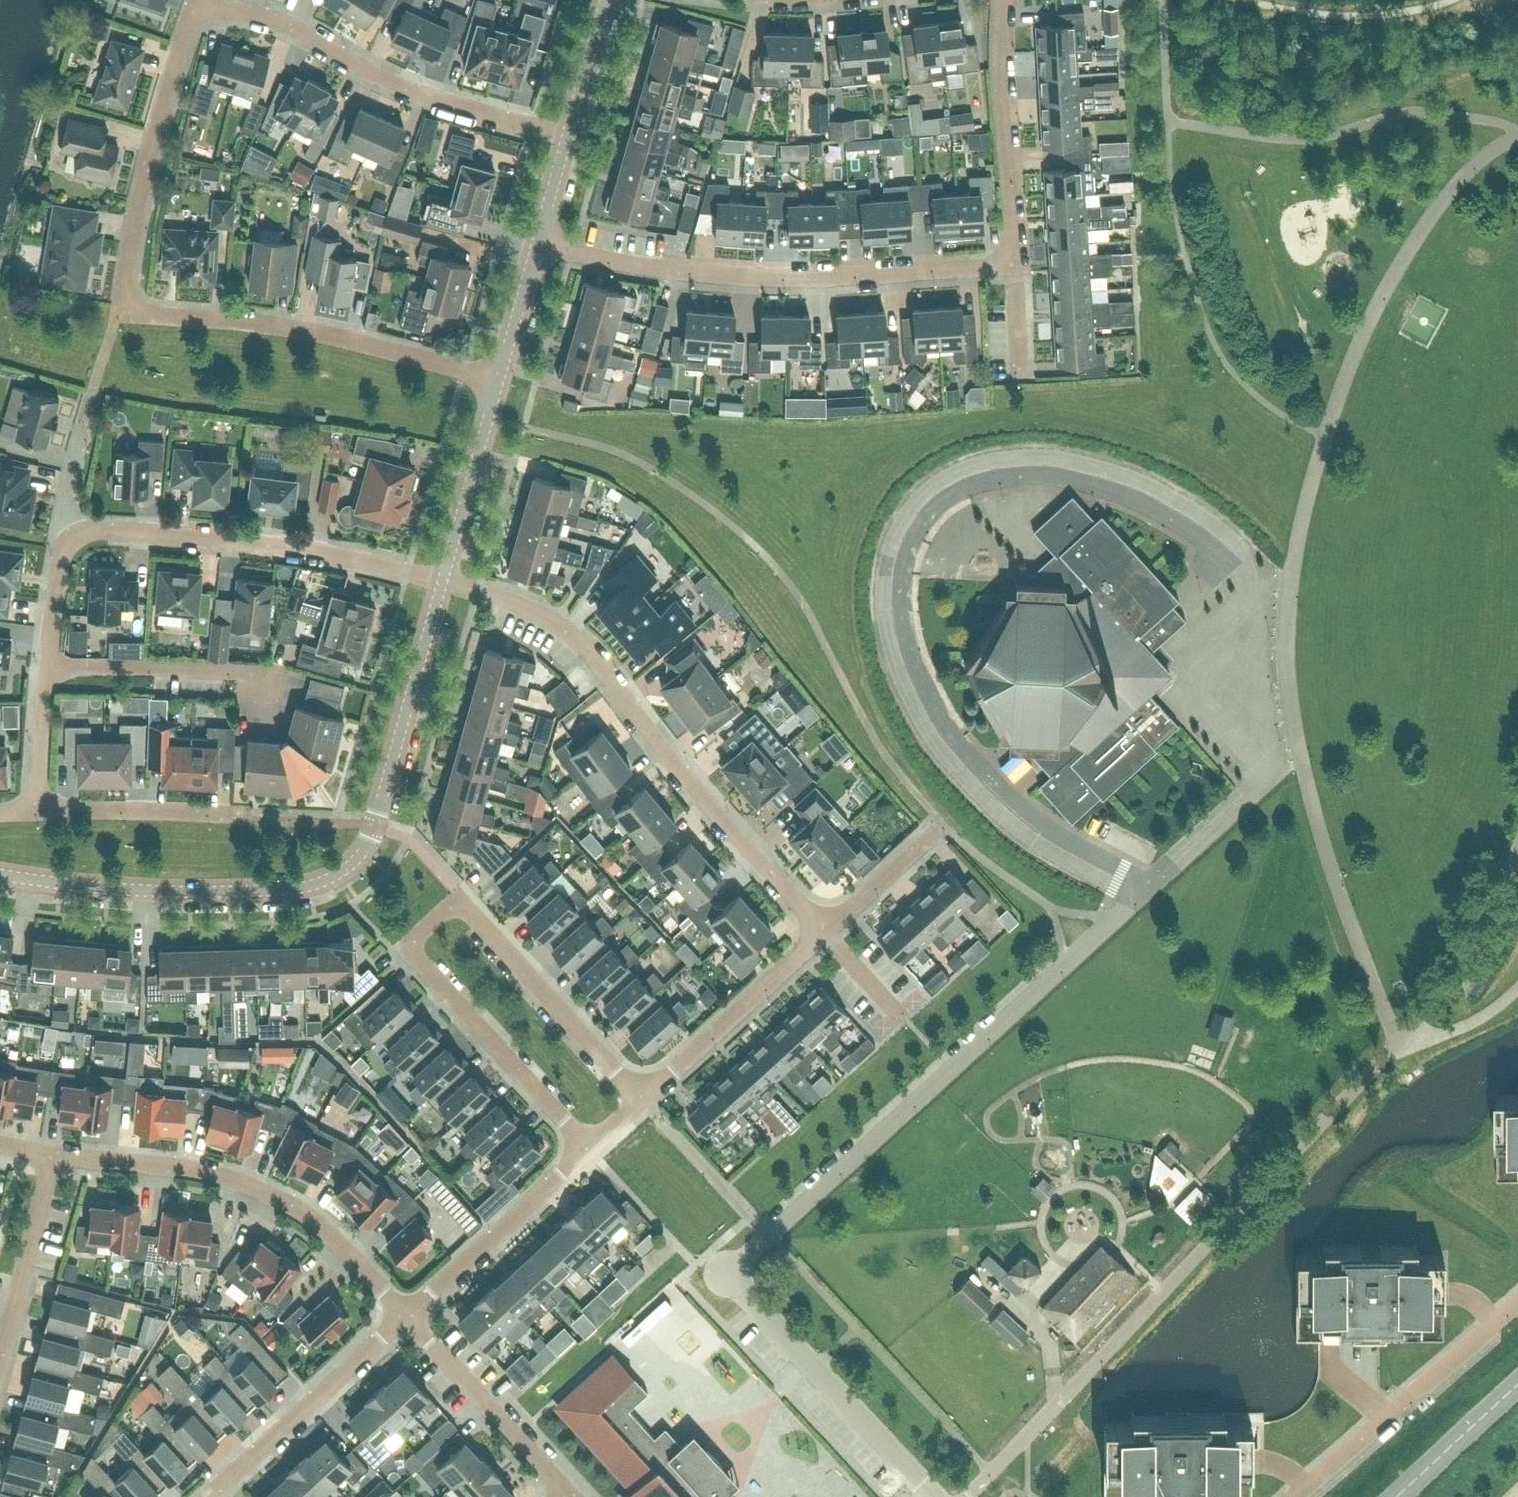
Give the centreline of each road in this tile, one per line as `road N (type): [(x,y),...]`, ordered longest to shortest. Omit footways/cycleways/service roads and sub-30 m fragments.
road 1 (residential): [(934,1496),(739,1291),(728,1269),(1148,885)]
road 2 (residential): [(499,379),(330,333),(158,312),(125,295),(140,195),(193,6)]
road 3 (residential): [(0,876),(117,891),(260,893),(297,890),(344,869),(374,824),(442,580)]
road 4 (residential): [(639,1097),(476,917),(451,905),(412,942),(414,953),(586,1146)]
road 5 (residential): [(822,932),(694,789),(581,644),(525,606),(442,580)]
road 6 (residential): [(1013,264),(752,276),(622,263),(536,241)]
road 7 (residential): [(404,1314),(343,1245),(268,1194),(170,1164),(54,1156)]
road 8 (residential): [(193,6),(267,17),(432,97),(567,133)]
road 9 (residential): [(64,541),(96,527),(252,541),(442,580)]
road 10 (residential): [(1517,1303),(1291,1496)]
road 11 (residential): [(203,1496),(404,1314)]
road 12 (residential): [(999,0),(1013,264)]
road 13 (residential): [(404,1314),(586,1146)]
road 14 (residential): [(639,1097),(822,932)]
road 15 (residential): [(568,1496),(404,1314)]
road 16 (residential): [(275,673),(48,664)]
road 17 (residential): [(442,580),(499,379)]
road 18 (residential): [(38,810),(241,815)]
road 19 (residential): [(0,1350),(54,1156)]
road 20 (secondary): [(1397,1496),(1517,1385)]
road 21 (residential): [(822,932),(940,823)]
road 22 (residential): [(38,810),(48,664)]
road 23 (residential): [(499,379),(536,241)]
road 24 (residential): [(567,133),(603,0)]
road 25 (residential): [(48,664),(64,541)]
road 26 (residential): [(64,541),(83,423)]

